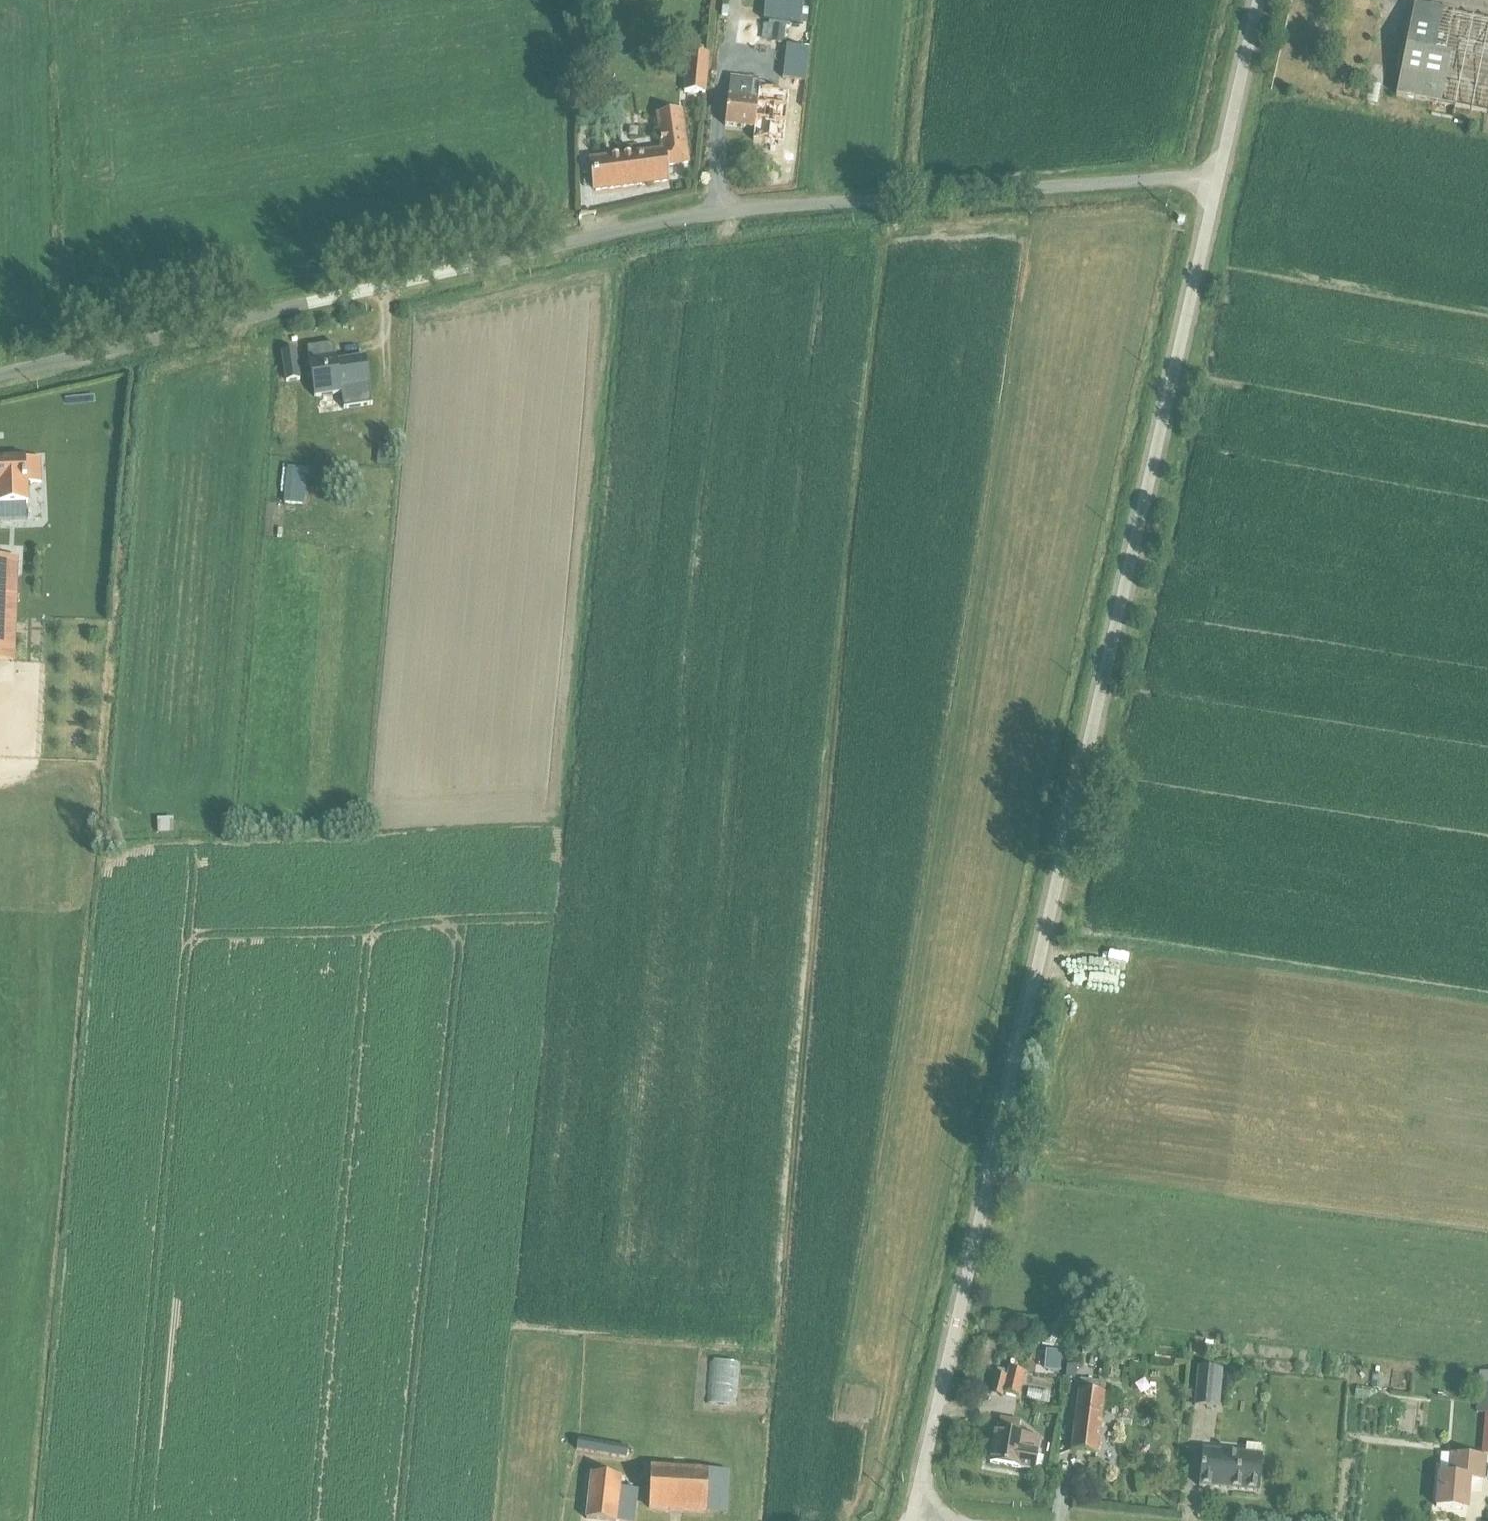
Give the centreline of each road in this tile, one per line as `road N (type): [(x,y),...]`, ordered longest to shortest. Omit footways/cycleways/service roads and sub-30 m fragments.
road 1 (unclassified): [(1220,176),(916,1520)]
road 2 (unclassified): [(1220,176),(681,219),(0,376)]
road 3 (unclassified): [(1259,0),(1220,176)]

